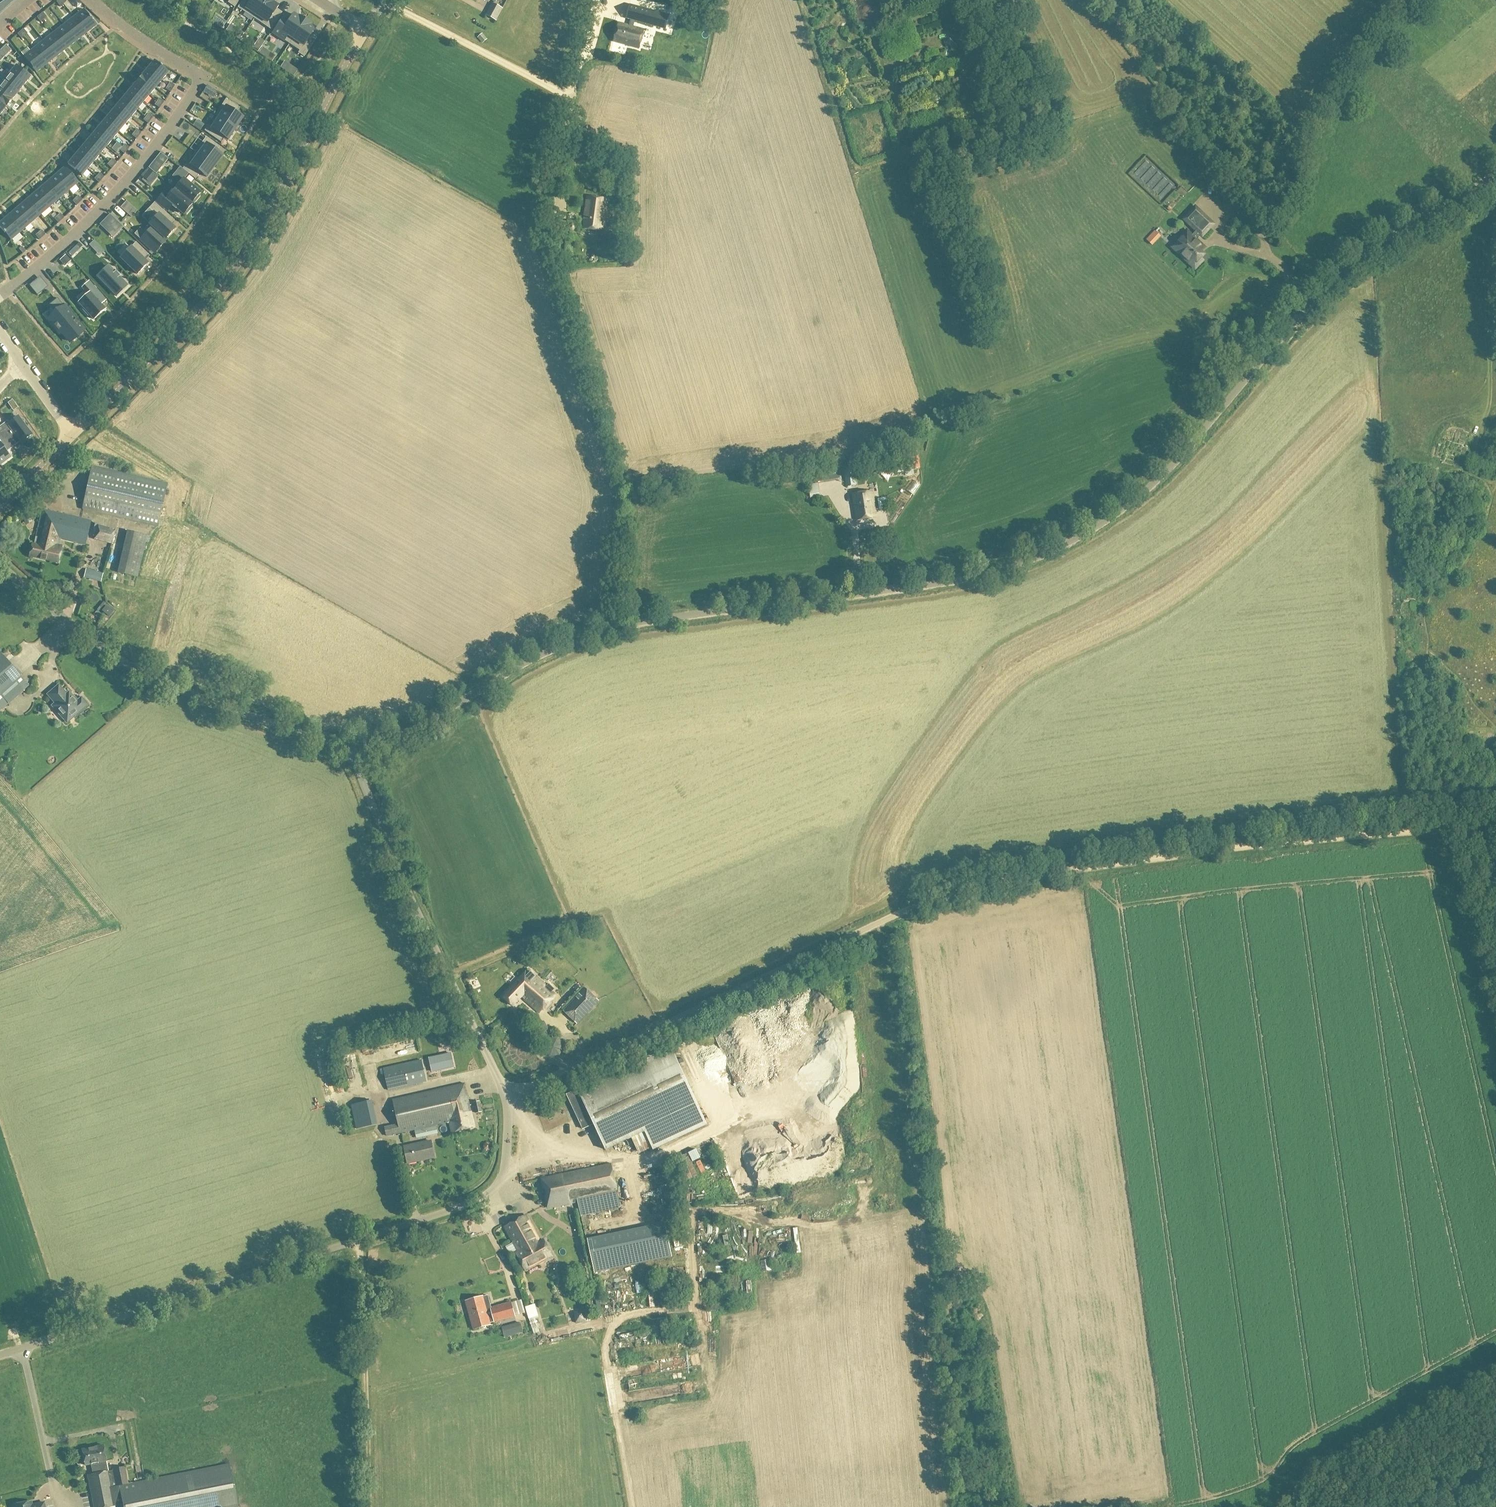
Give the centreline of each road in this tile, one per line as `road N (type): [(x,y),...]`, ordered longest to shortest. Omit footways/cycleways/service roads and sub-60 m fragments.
road 1 (unclassified): [(350,746),(412,726),(534,657),(607,629),(953,580),(1079,537),(1186,449),(1338,273),(1386,236),(1495,172)]
road 2 (unclassified): [(505,1094),(506,1165),(493,1188),(466,1205),(0,1356)]
road 3 (track): [(954,892),(1203,852),(1495,822)]
road 4 (tertiary): [(73,434),(241,257),(366,29)]
road 5 (unclassified): [(505,1094),(954,892)]
road 6 (residential): [(93,0),(200,79),(141,162),(76,234),(0,295)]
road 7 (unclassified): [(350,746),(153,678),(95,643),(0,562)]
road 8 (unclassified): [(505,1094),(381,836),(350,746)]
road 9 (track): [(693,1292),(691,1305),(608,1329),(631,1506)]
road 10 (track): [(368,1506),(356,1240)]

